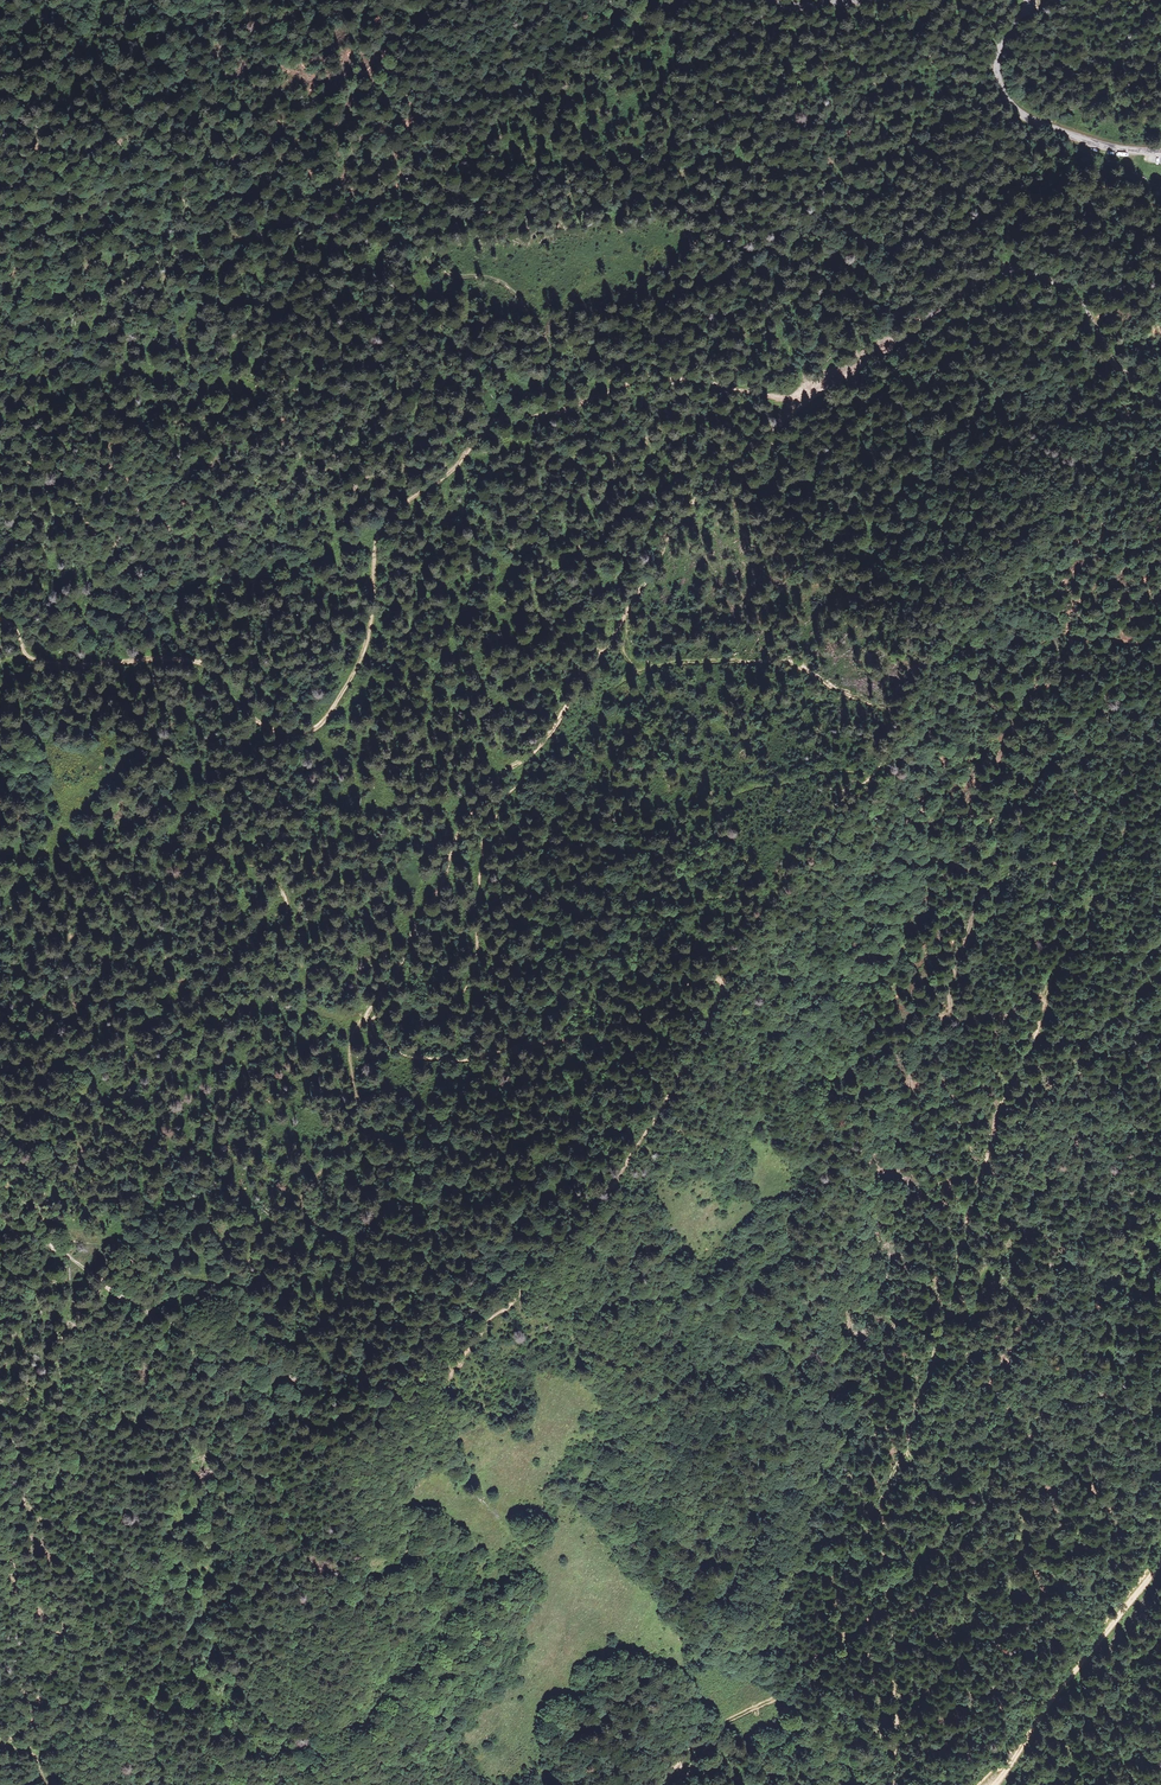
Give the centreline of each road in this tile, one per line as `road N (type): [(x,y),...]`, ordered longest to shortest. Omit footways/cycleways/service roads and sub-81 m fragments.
road 1 (track): [(45,1238),(102,1285),(191,1334),(323,1391),(395,1394),(461,1355),(617,1179),(696,1050),(723,985),(720,979),(688,982),(620,1024),(463,1059),(387,1047),(374,1036),(375,1018)]
road 2 (track): [(0,617),(11,620),(38,659),(201,662),(253,719),(305,732),(326,718),(364,653),(375,546),(385,518),(452,471),(487,425),(560,413),(642,379),(796,395)]
road 3 (track): [(1046,993),(1034,1043),(995,1121),(930,1367),(880,1501),(893,1623),(891,1784)]
road 4 (track): [(660,1784),(722,1723),(790,1688),(812,1657),(914,1567),(946,1516),(1115,1332),(1132,1299),(1136,1261),(1160,1228)]
road 5 (track): [(756,394),(733,373),(641,353),(583,403),(517,295),(495,281),(428,263),(404,217),(410,141),(380,65),(384,38),(366,0)]
road 6 (track): [(45,1238),(127,1245),(226,1283),(249,1275),(302,1217),(305,1193),(358,1129),(350,1043),(360,1022),(375,1018)]
road 7 (track): [(796,395),(986,273),(1007,267),(1061,285),(1082,303),(1117,367),(1160,386)]
road 8 (track): [(536,751),(693,500),(796,395)]
road 9 (track): [(628,609),(622,646),(636,672),(772,659),(884,712),(890,745),(874,773)]
road 10 (track): [(375,1018),(446,1004),(467,985),(477,954),(485,833),(536,751)]
road 11 (track): [(375,1018),(377,998),(447,873),(457,831),(506,766),(536,751)]
road 12 (track): [(992,1784),(1160,1553)]
road 13 (unclassified): [(1160,151),(1095,143),(1014,106),(1001,84),(999,55),(1028,0)]
road 14 (track): [(1160,641),(1137,646),(1089,637),(1062,653),(1018,706),(994,791)]
road 15 (track): [(954,1014),(969,1020),(1015,1012),(1046,993),(1063,959),(1082,951),(1135,968),(1150,985)]
road 16 (track): [(994,791),(950,989),(954,1014)]
road 17 (track): [(874,773),(820,820),(776,891)]
road 18 (track): [(1038,1033),(1062,1043),(1108,1026),(1160,971)]

